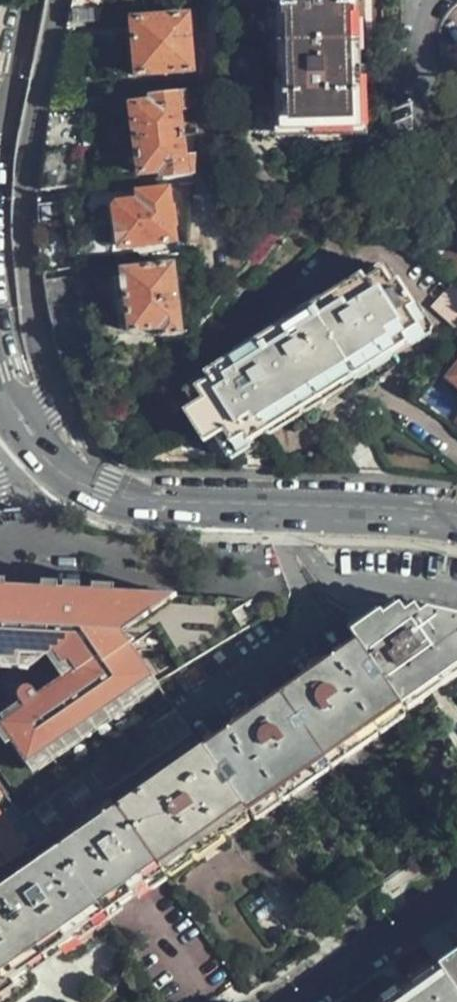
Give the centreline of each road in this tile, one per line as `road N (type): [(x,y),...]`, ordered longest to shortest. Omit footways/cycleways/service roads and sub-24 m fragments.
road 1 (residential): [(33,445),(54,412),(54,393),(30,270),(27,190),(61,0)]
road 2 (secondary): [(456,519),(392,508),(123,498),(73,477),(33,445)]
road 3 (residential): [(220,0),(209,247)]
road 4 (unclassified): [(304,1001),(456,892)]

